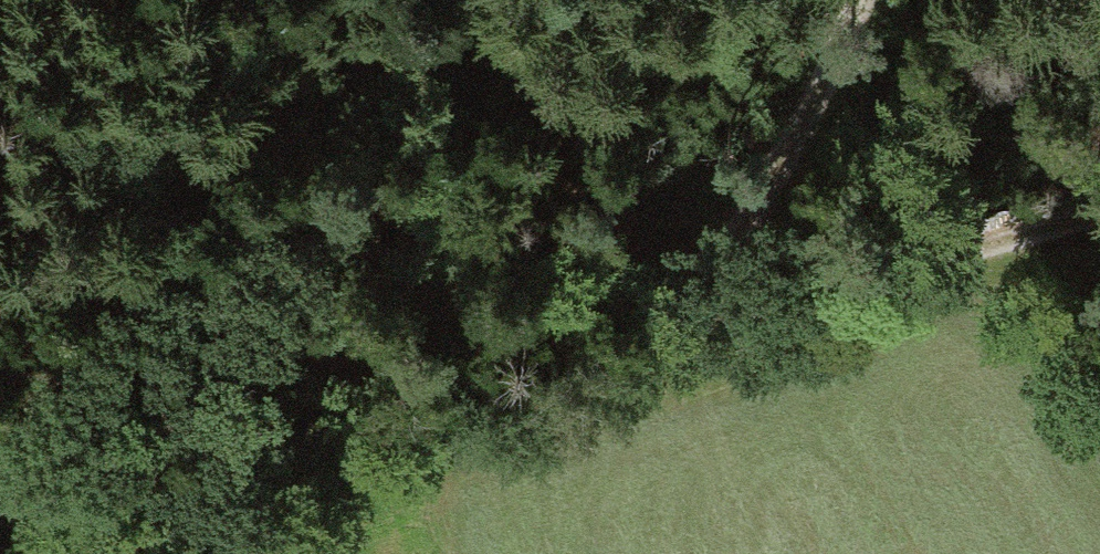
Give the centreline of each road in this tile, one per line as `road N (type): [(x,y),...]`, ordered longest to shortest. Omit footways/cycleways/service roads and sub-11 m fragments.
road 1 (track): [(110,553),(716,315),(853,0)]
road 2 (track): [(406,438),(509,147),(487,0)]
road 3 (track): [(716,315),(1099,212)]

